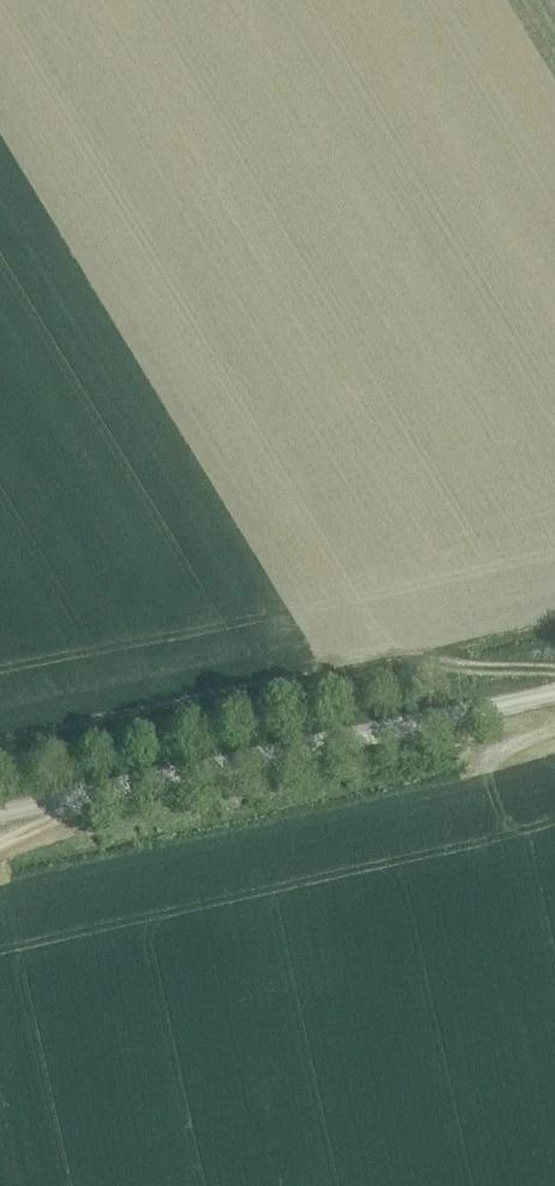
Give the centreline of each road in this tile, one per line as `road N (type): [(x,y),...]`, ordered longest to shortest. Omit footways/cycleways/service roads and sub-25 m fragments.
road 1 (unclassified): [(0,816),(554,693)]

